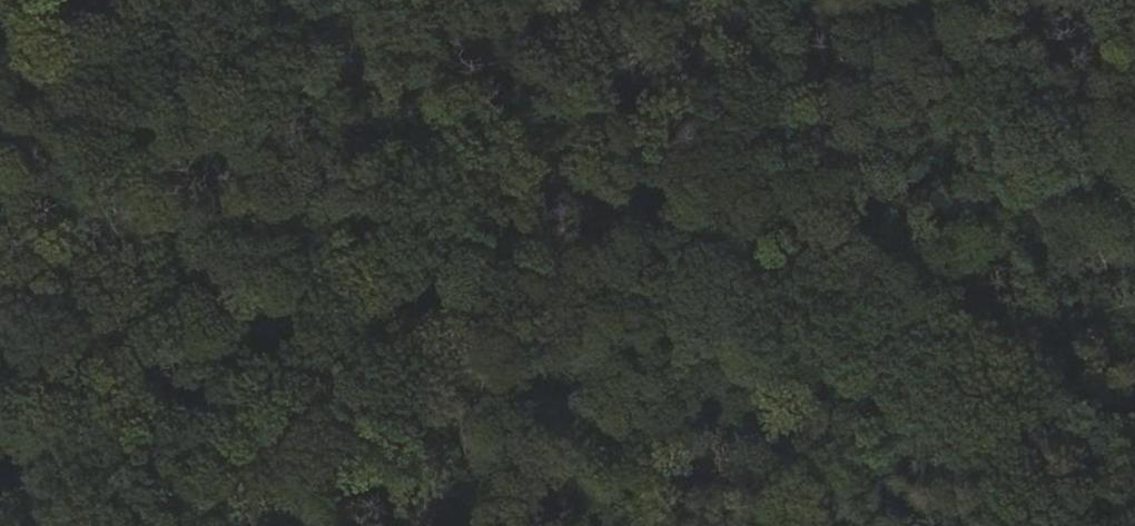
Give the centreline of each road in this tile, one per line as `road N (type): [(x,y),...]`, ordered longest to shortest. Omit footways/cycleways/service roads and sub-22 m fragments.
road 1 (track): [(160,0),(532,201),(783,288),(1134,471)]
road 2 (track): [(764,0),(532,201),(361,306),(151,413),(0,471)]

